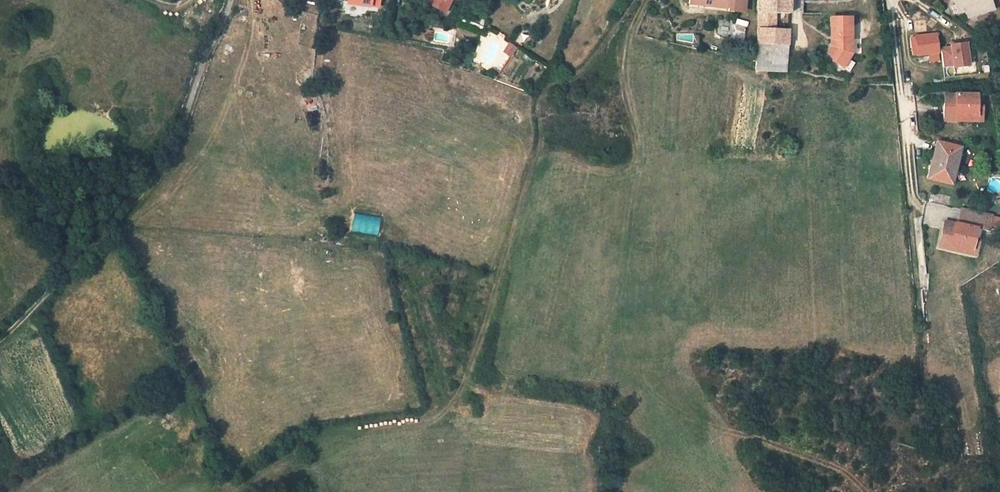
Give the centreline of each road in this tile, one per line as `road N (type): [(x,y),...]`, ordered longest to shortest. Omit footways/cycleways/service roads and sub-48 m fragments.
road 1 (track): [(231,0),(173,163),(0,340)]

